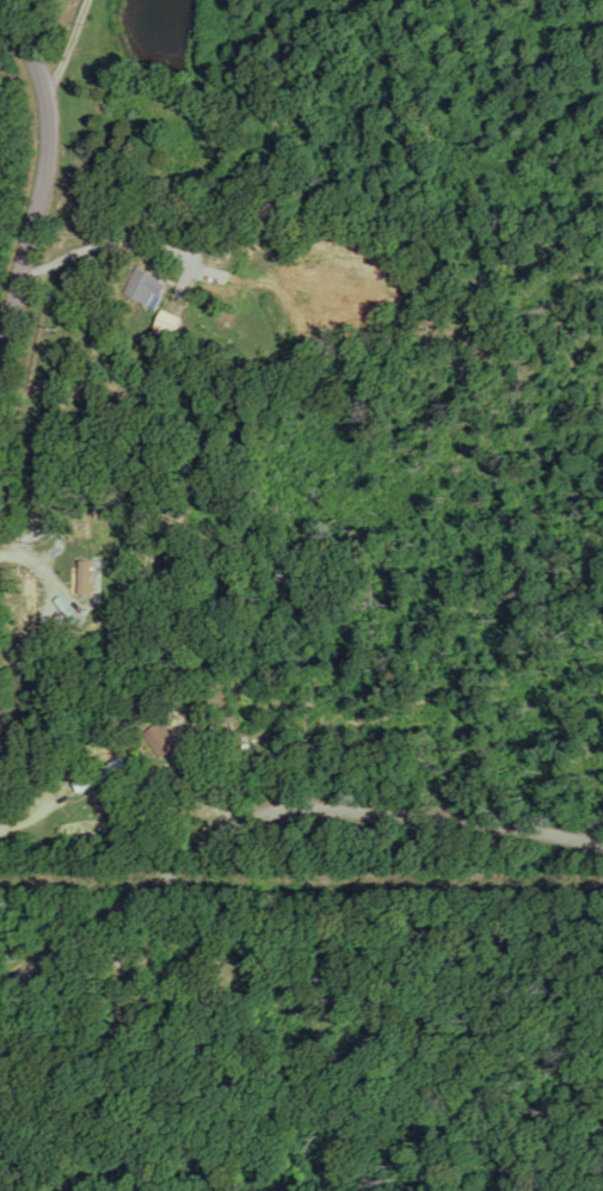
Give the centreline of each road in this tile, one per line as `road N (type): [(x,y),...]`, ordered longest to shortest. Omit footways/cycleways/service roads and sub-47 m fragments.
road 1 (residential): [(602,845),(444,818),(275,814),(213,845),(0,992)]
road 2 (residential): [(45,115),(419,93)]
road 3 (residential): [(0,328),(42,176),(45,115),(0,4)]

